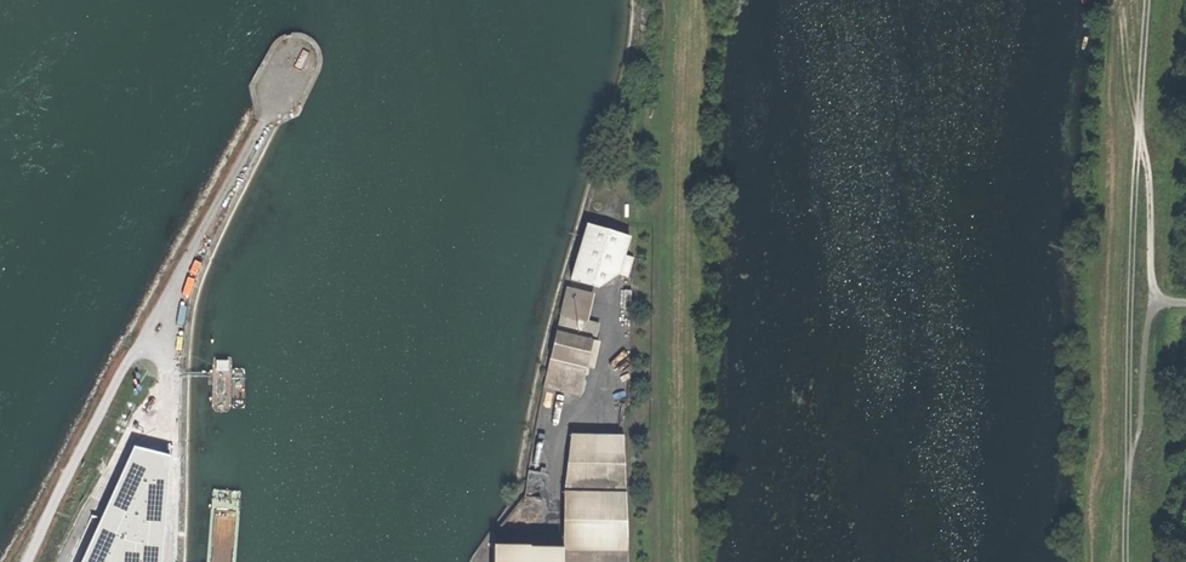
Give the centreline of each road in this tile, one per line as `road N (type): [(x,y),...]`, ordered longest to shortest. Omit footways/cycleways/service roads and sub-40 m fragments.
road 1 (track): [(1142,127),(1125,561)]
road 2 (track): [(1142,127),(1152,302)]
road 3 (track): [(1152,302),(1128,462)]
road 4 (track): [(1152,0),(1142,127)]

